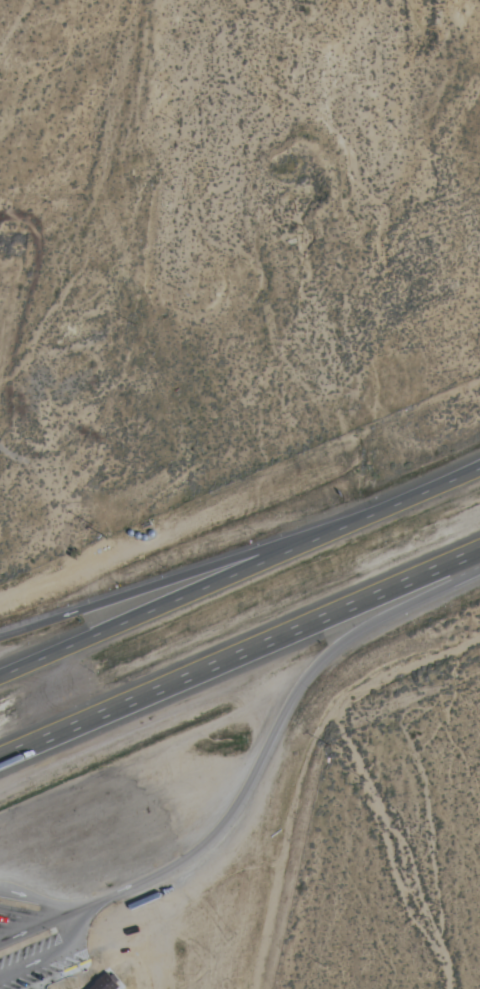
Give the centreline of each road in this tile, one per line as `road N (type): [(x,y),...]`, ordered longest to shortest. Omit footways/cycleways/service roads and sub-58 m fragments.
road 1 (motorway): [(92,907),(149,881),(219,831),(309,674),(341,644),(479,562)]
road 2 (motorway): [(0,760),(479,553)]
road 3 (motorway): [(479,471),(0,676)]
road 4 (motorway): [(334,534),(251,549),(0,633)]

